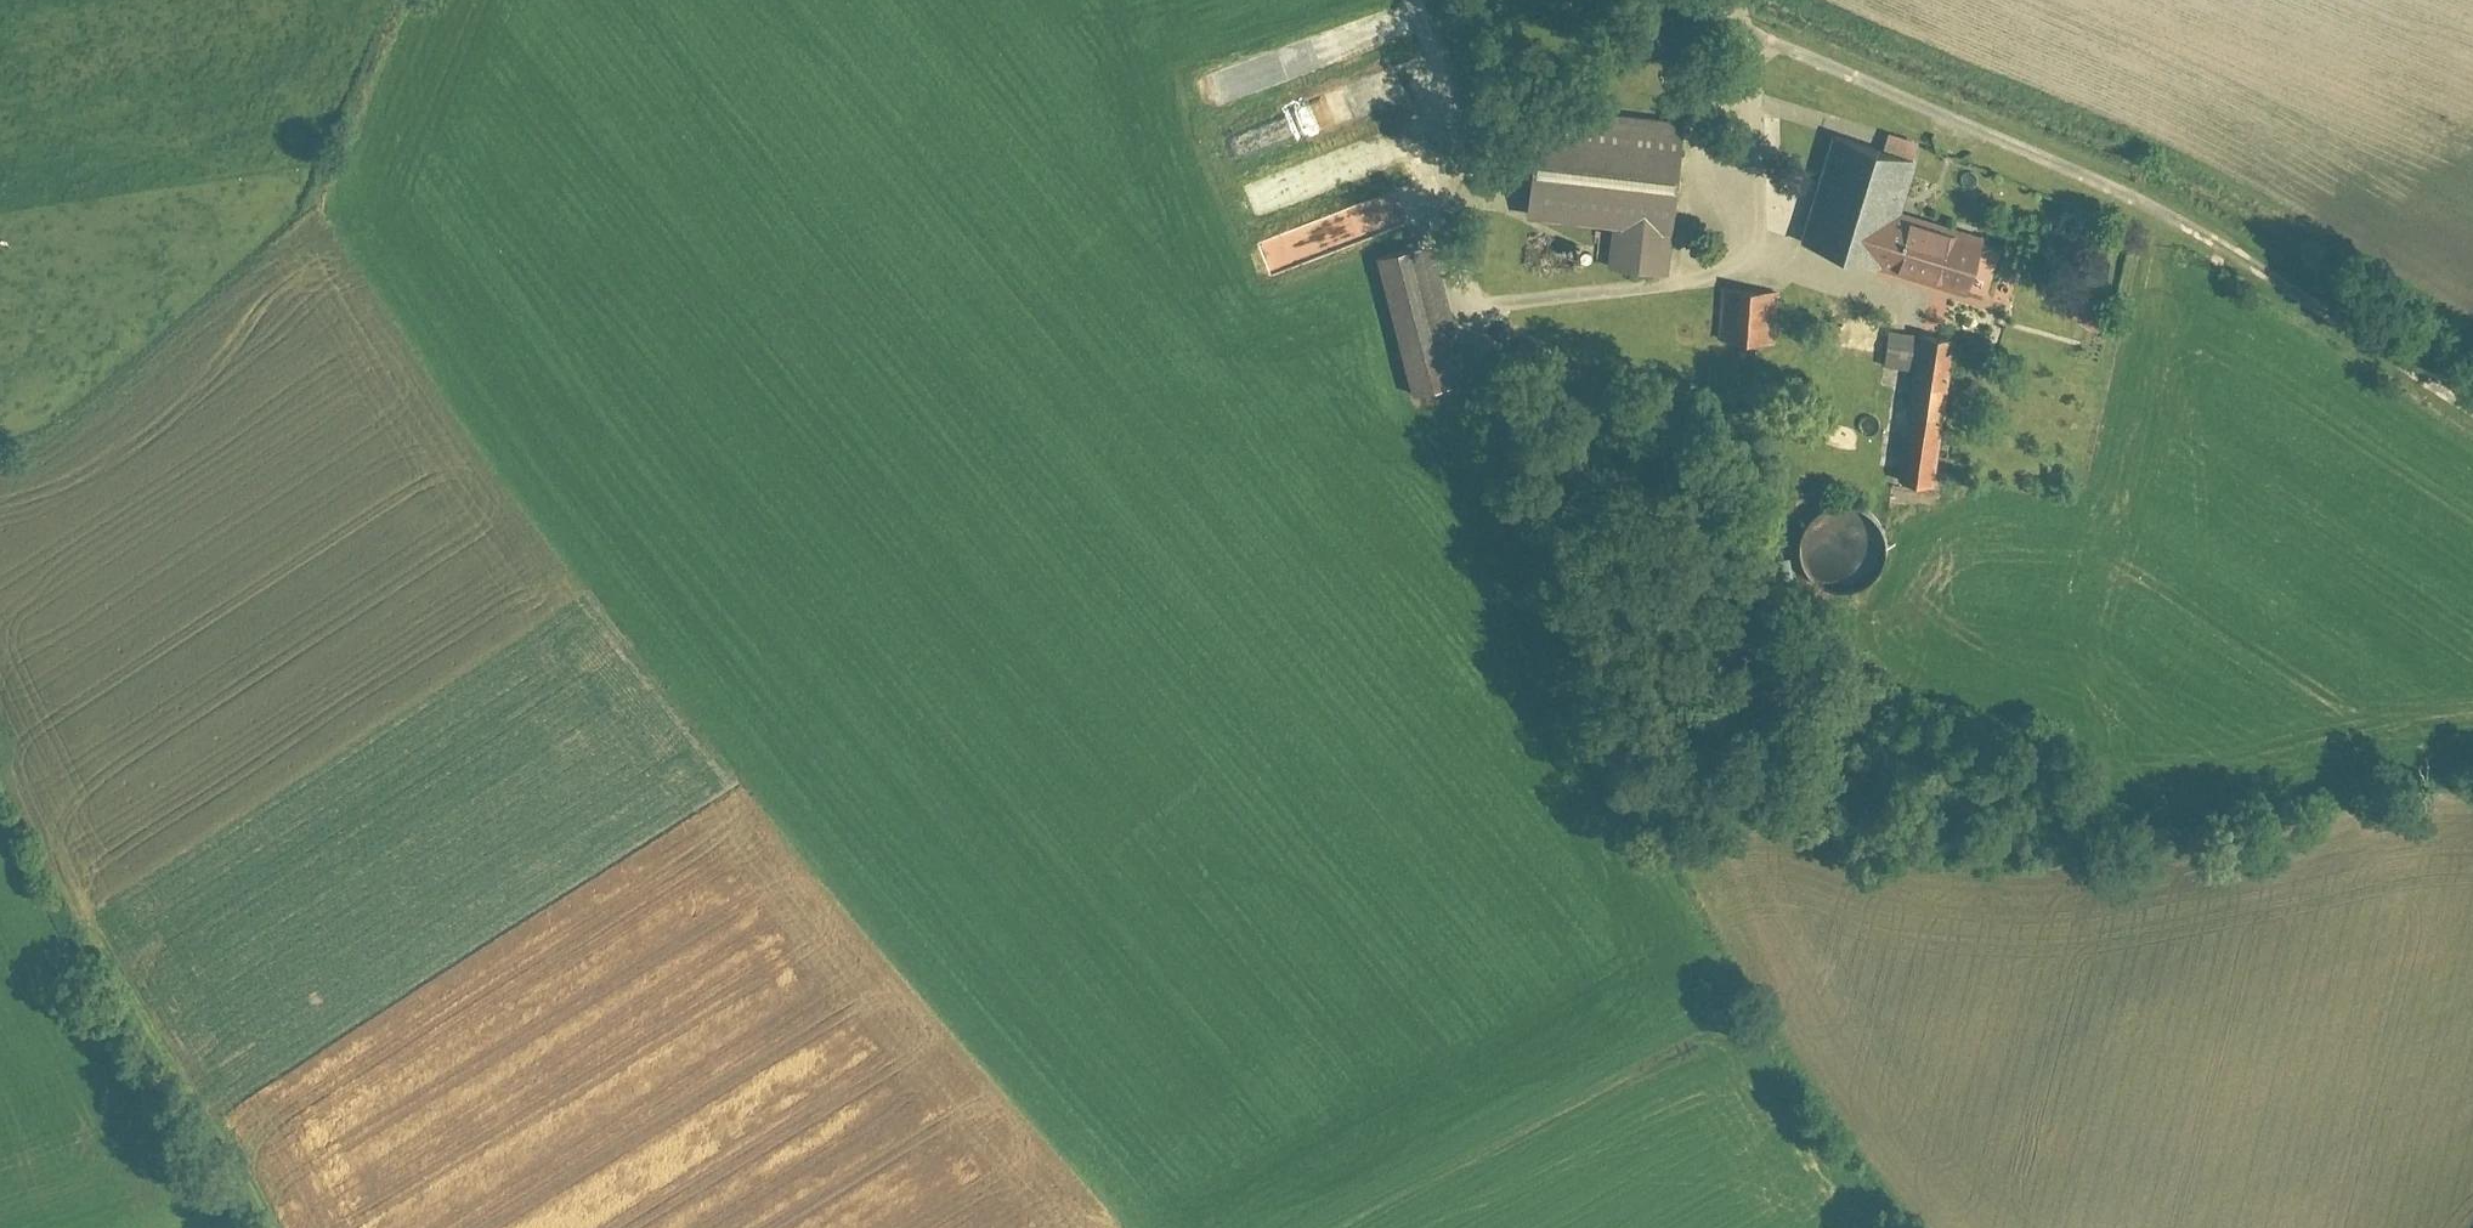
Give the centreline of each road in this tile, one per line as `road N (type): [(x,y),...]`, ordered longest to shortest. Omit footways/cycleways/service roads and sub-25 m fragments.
road 1 (track): [(1662,0),(1954,113),(2265,268),(2472,400)]

